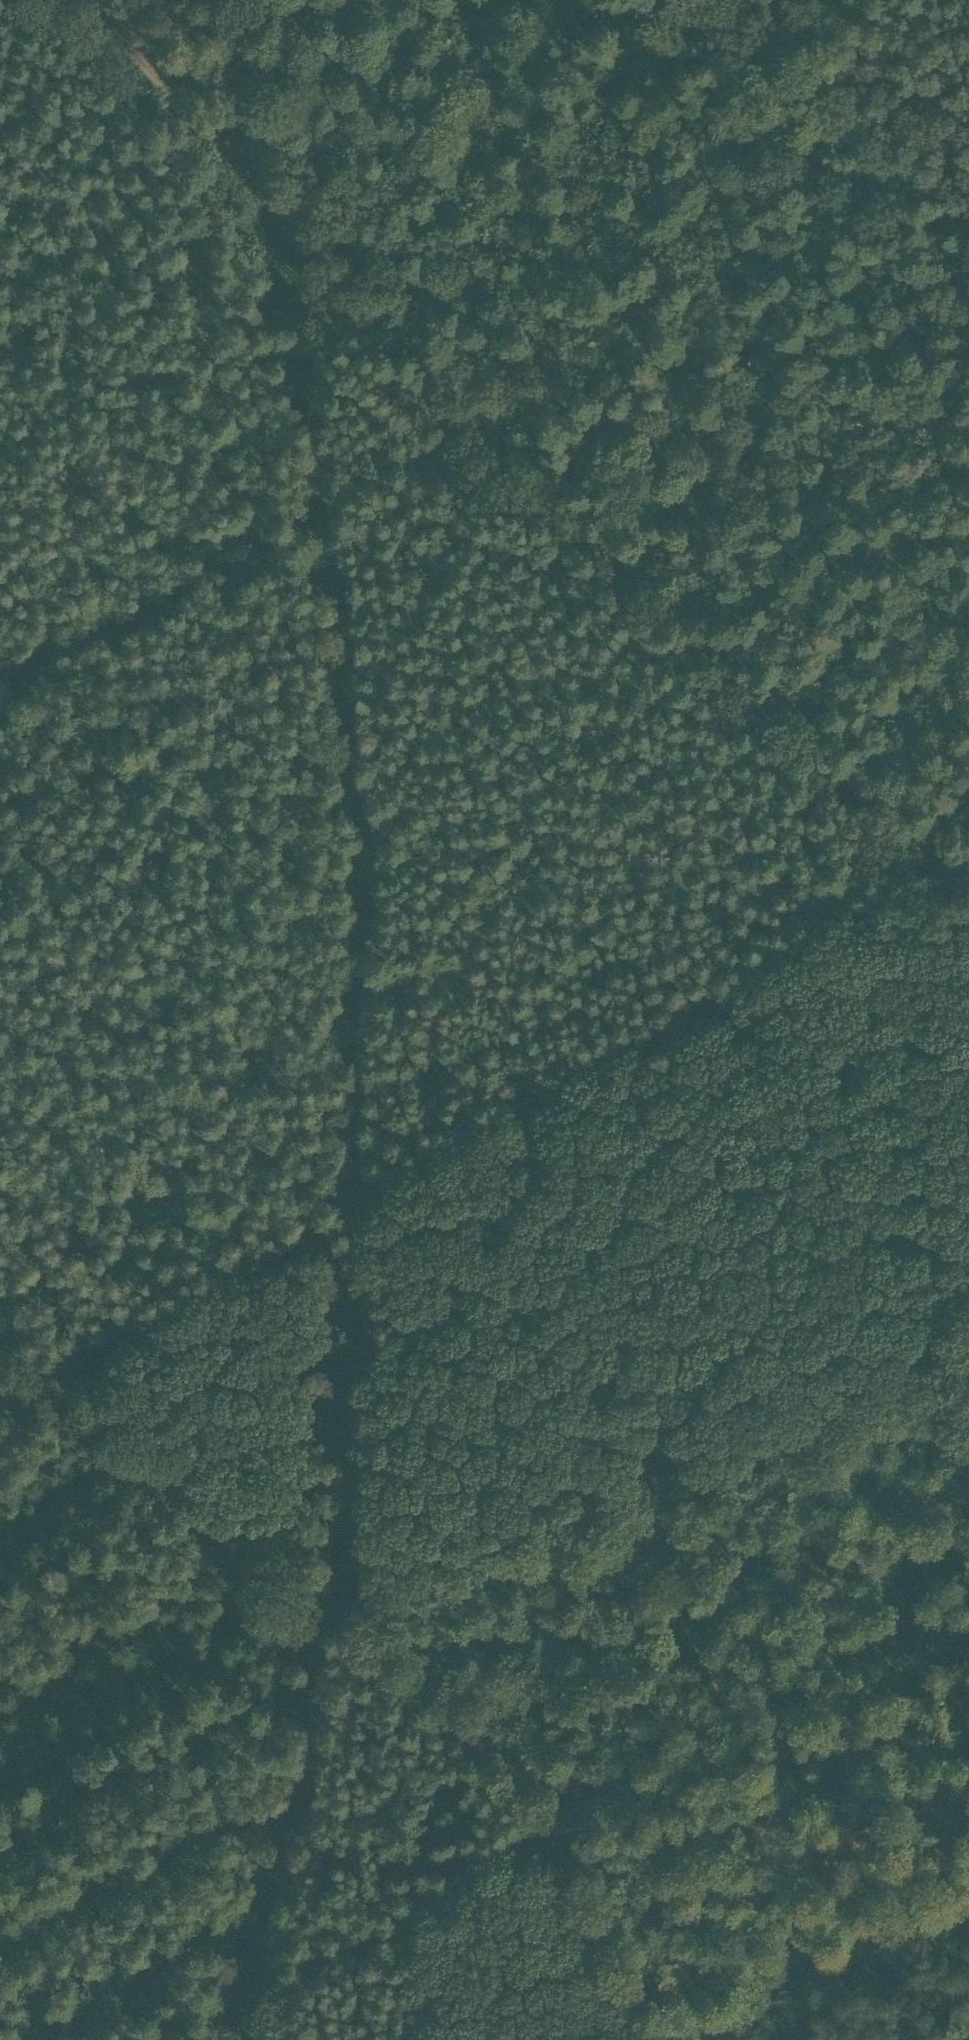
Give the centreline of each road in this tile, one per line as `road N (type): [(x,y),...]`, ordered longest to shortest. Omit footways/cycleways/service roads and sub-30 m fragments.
road 1 (track): [(78,0),(968,908)]
road 2 (track): [(940,879),(739,982),(337,1217)]
road 3 (track): [(968,1642),(548,1810)]
road 4 (track): [(0,1406),(337,1217)]

